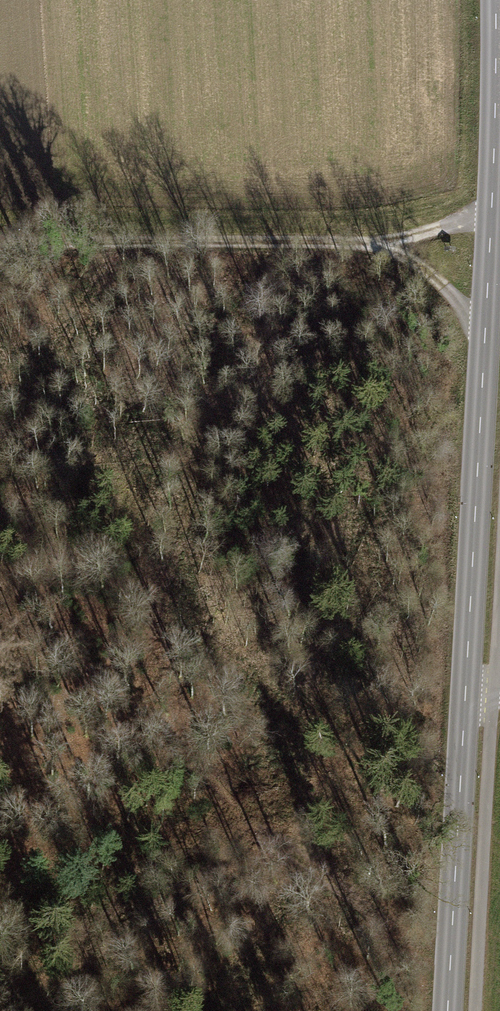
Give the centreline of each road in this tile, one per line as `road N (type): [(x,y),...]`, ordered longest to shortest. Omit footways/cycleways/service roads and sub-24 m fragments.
road 1 (tertiary): [(448,1010),(493,207)]
road 2 (residential): [(493,207),(385,239),(0,240)]
road 3 (track): [(174,747),(265,849),(450,965)]
road 4 (tertiary): [(493,207),(495,0)]
road 5 (track): [(385,239),(484,363)]

